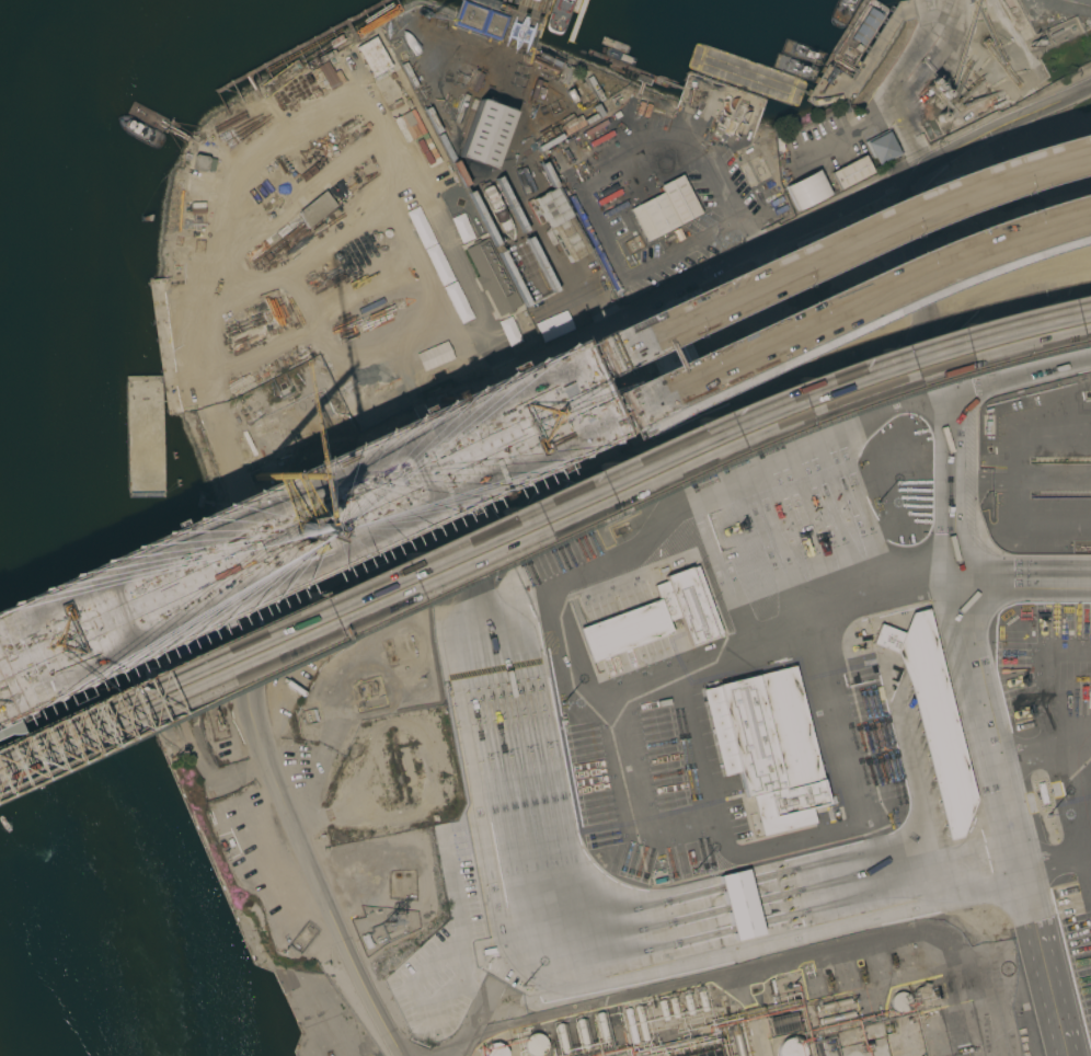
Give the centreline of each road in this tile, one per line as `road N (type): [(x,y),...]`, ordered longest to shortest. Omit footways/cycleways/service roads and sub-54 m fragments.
road 1 (tertiary): [(1090,84),(274,510),(249,538),(256,710),(271,765),(399,1055)]
road 2 (motorway): [(0,692),(889,280),(1090,209)]
road 3 (motorway): [(1090,148),(886,218),(0,629)]
road 4 (residential): [(930,321),(953,436),(955,579)]
road 5 (residential): [(930,321),(898,180)]

